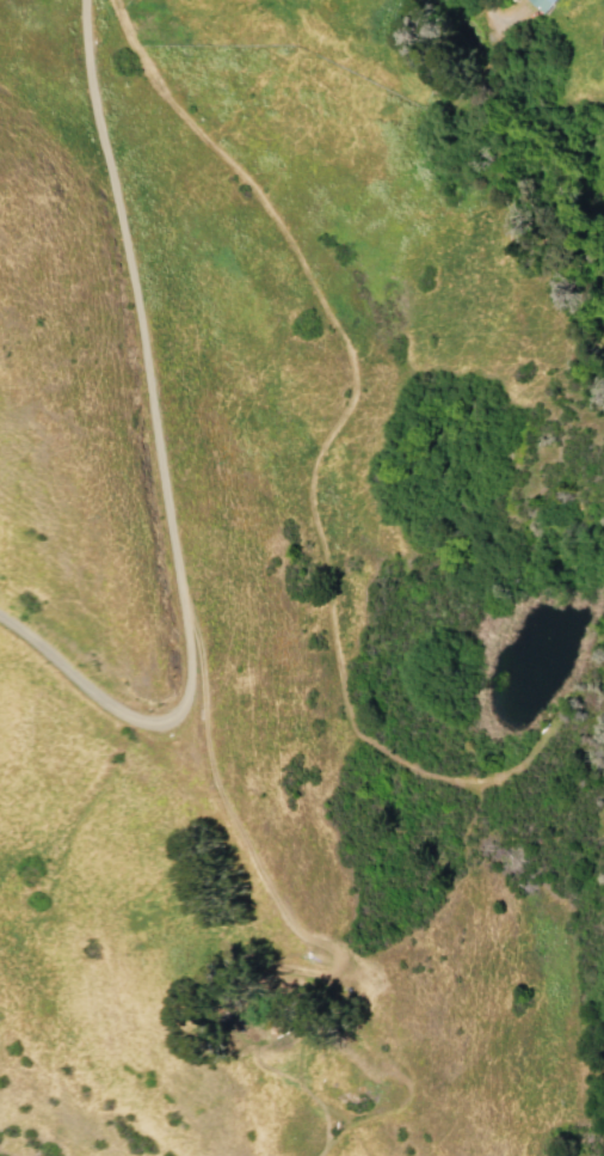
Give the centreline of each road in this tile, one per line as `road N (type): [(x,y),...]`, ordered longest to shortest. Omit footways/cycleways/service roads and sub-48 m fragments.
road 1 (track): [(104,0),(152,79),(278,227),(346,353),(355,379),(349,400),(315,449),(306,484),(353,736),(438,779),(473,784),(528,760),(551,724)]
road 2 (residential): [(84,0),(84,50),(185,601),(189,698),(180,717),(168,724),(125,715),(0,612)]
road 3 (track): [(185,601),(214,779),(289,925),(334,953),(323,996)]

